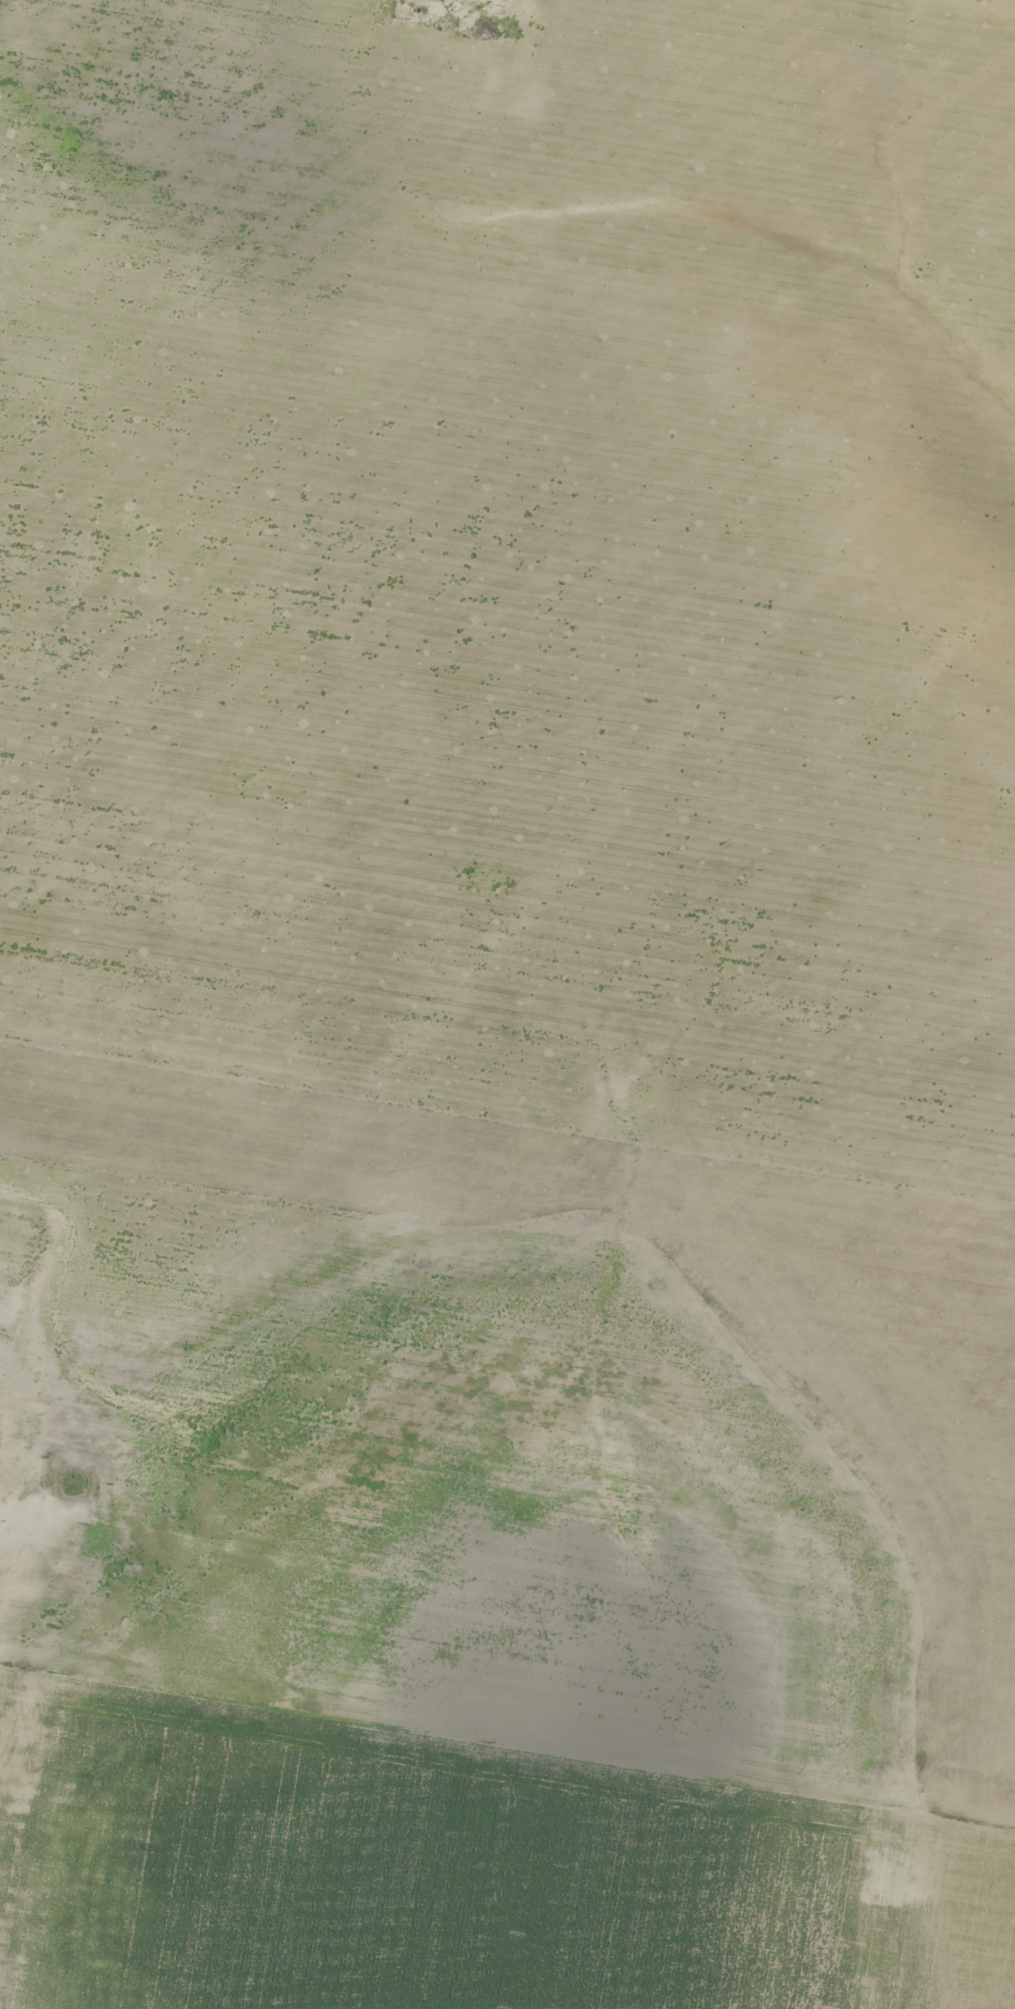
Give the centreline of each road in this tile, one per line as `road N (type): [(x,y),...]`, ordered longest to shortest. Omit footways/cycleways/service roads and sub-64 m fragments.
road 1 (residential): [(0,1641),(1014,1812)]

